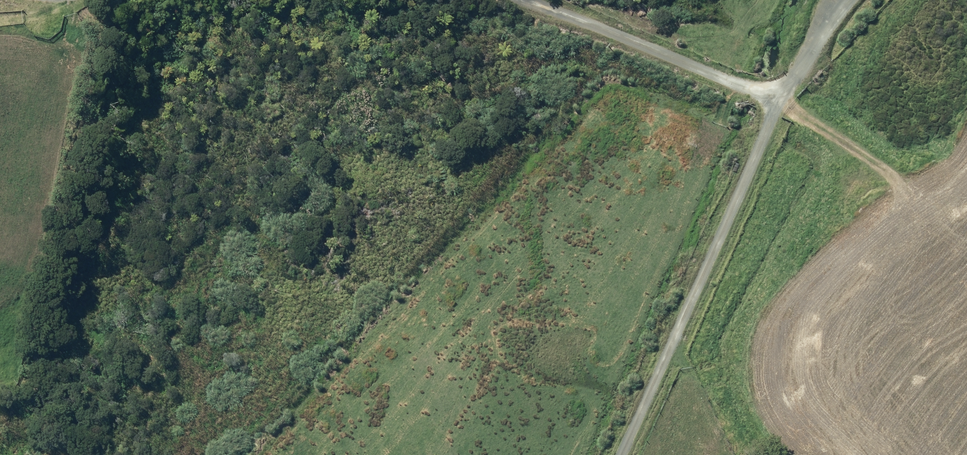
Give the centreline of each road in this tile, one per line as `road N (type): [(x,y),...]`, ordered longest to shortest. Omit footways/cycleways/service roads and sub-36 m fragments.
road 1 (track): [(493,0),(767,106),(625,454)]
road 2 (track): [(767,106),(855,0)]

